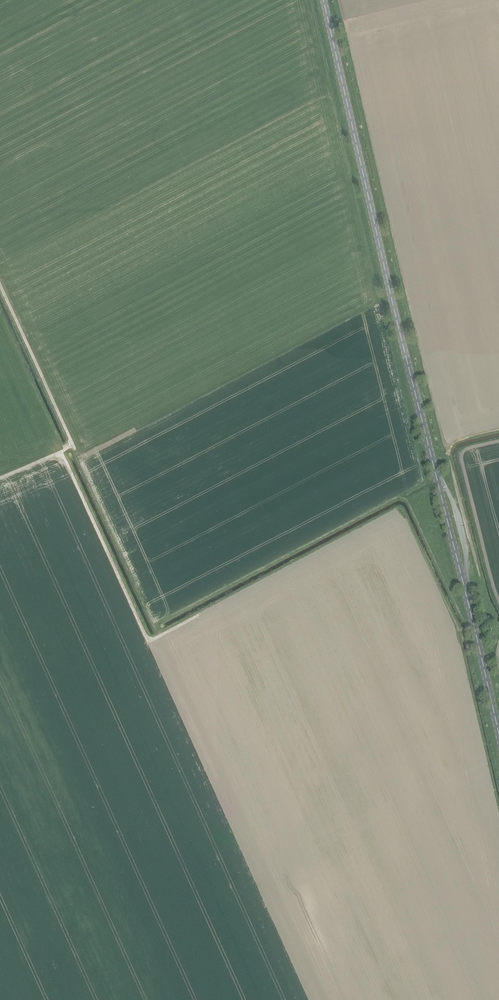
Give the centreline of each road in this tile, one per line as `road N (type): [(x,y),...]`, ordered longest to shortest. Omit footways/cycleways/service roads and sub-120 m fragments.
road 1 (primary): [(498,738),(322,0)]

